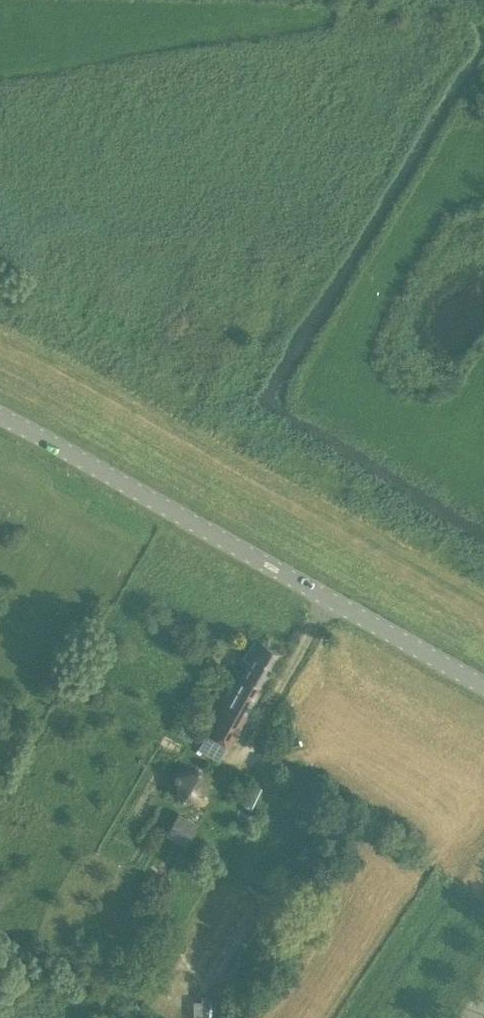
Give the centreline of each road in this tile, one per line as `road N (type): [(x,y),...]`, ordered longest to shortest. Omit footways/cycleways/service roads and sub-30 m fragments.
road 1 (unclassified): [(0,415),(483,685)]
road 2 (track): [(0,338),(483,606)]

